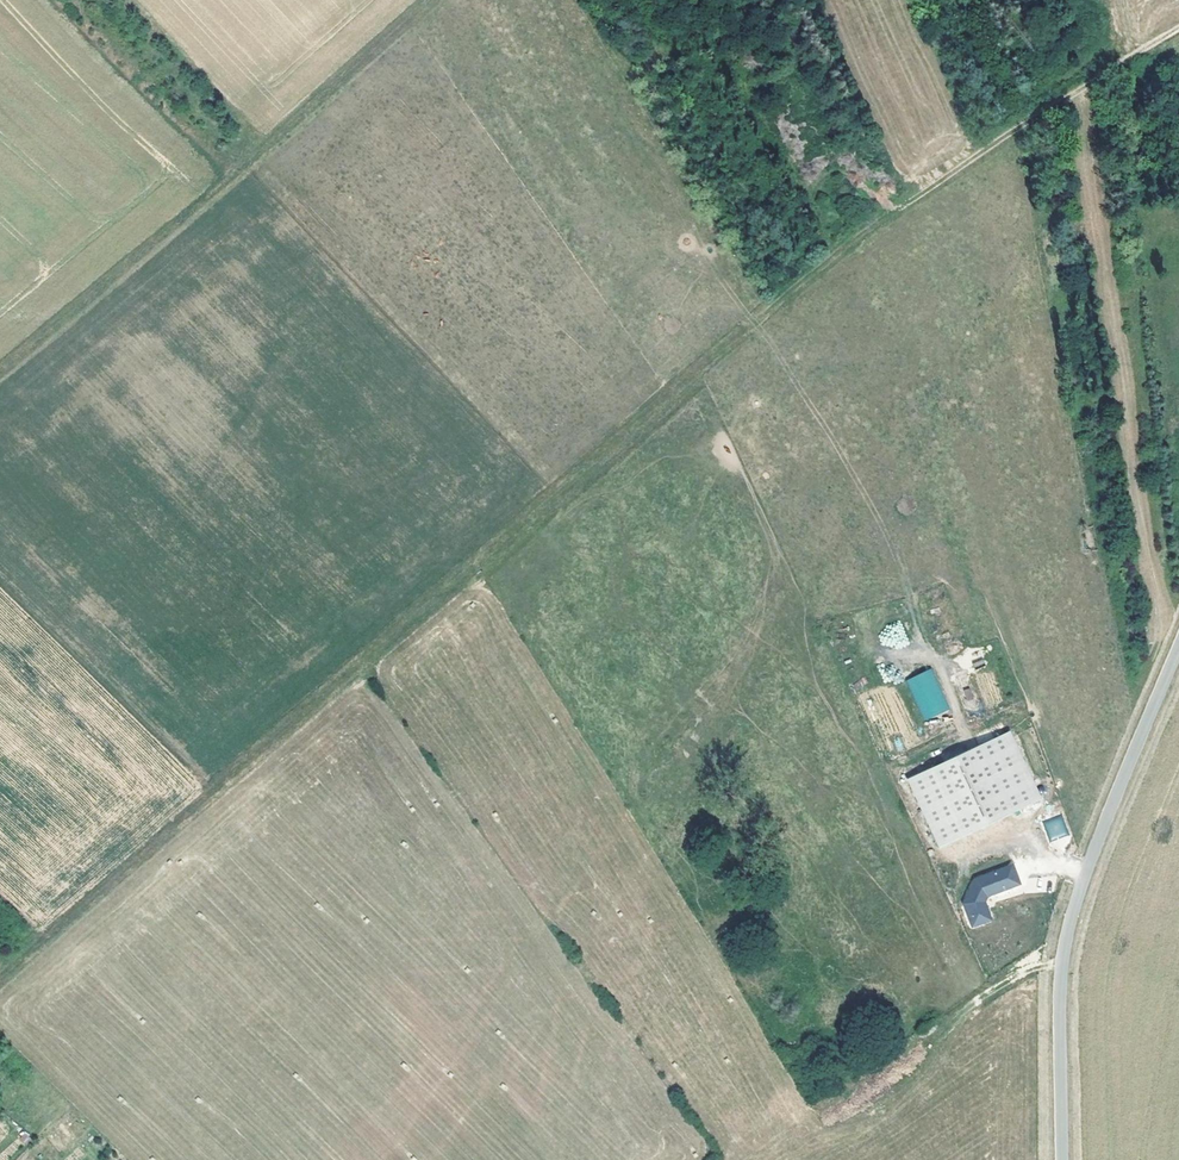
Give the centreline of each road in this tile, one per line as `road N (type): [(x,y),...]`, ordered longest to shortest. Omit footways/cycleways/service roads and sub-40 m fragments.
road 1 (track): [(1139,53),(928,190),(880,241),(727,347),(0,977)]
road 2 (track): [(428,0),(0,373)]
road 3 (unclassified): [(1060,1159),(1058,996),(1068,922),(1178,644)]

